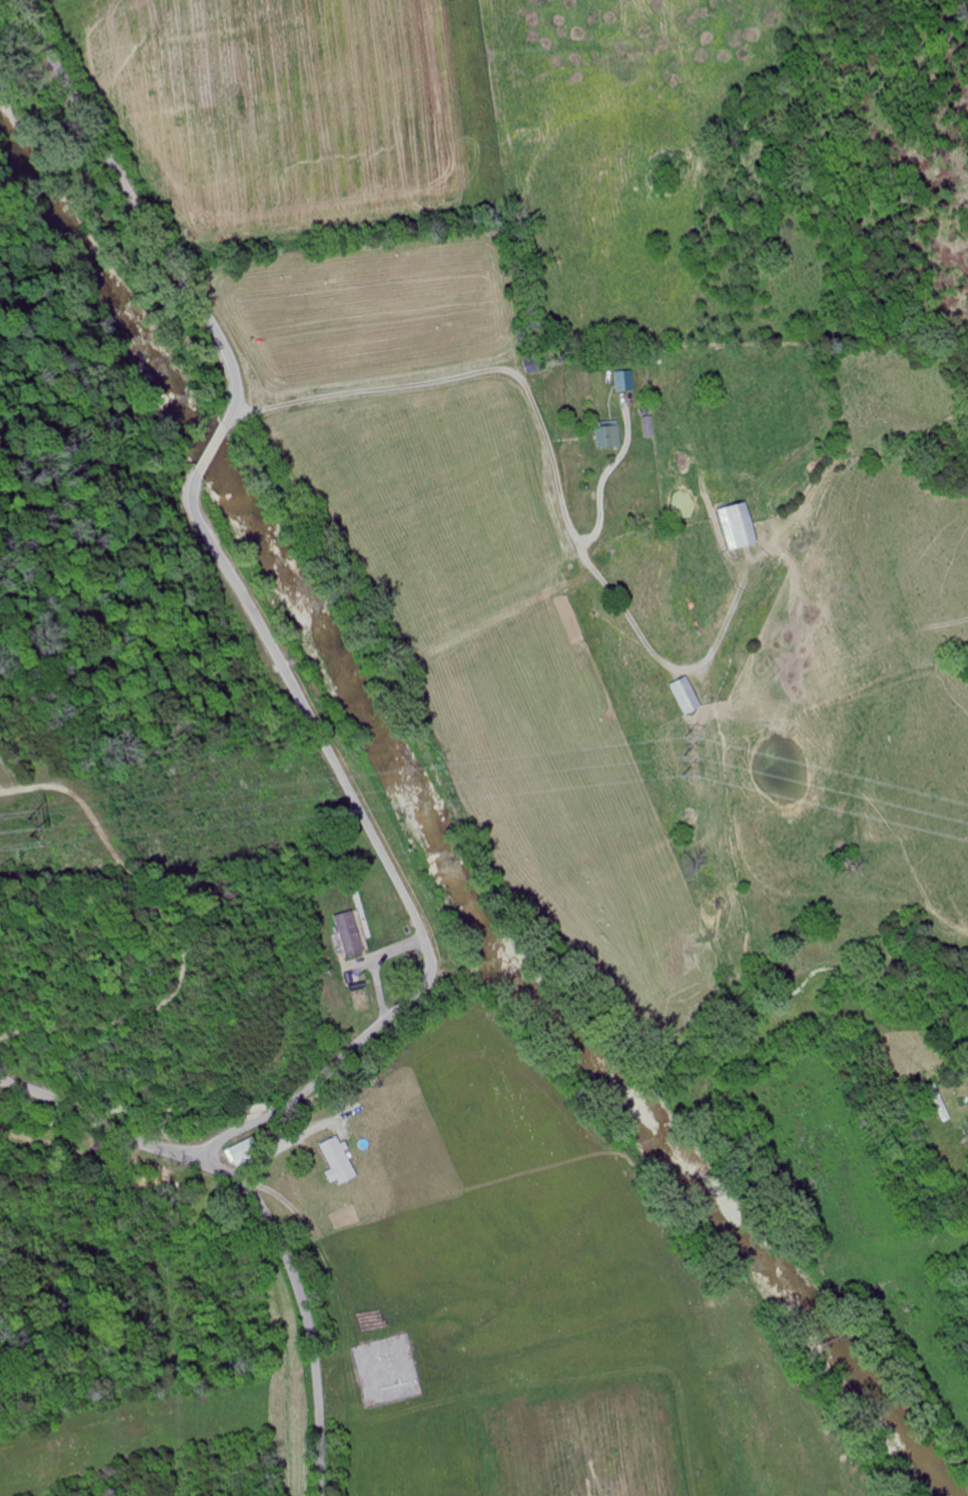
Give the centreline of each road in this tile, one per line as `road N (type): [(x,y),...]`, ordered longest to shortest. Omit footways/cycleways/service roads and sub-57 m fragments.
road 1 (residential): [(189,1154),(305,1093),(422,992),(430,961),(416,918),(303,702),(196,518),(192,492),(237,397),(232,365),(56,65),(29,0)]
road 2 (residential): [(419,926),(495,882),(532,919),(594,954),(634,1024),(710,1114),(747,1100),(815,1049),(876,1018),(936,1019),(967,1033)]
road 3 (secondary): [(0,1079),(142,1143),(214,1165),(243,1182),(275,1218),(305,1295),(317,1366),(320,1495)]
road 4 (residential): [(568,540),(519,390),(493,372),(232,414)]

